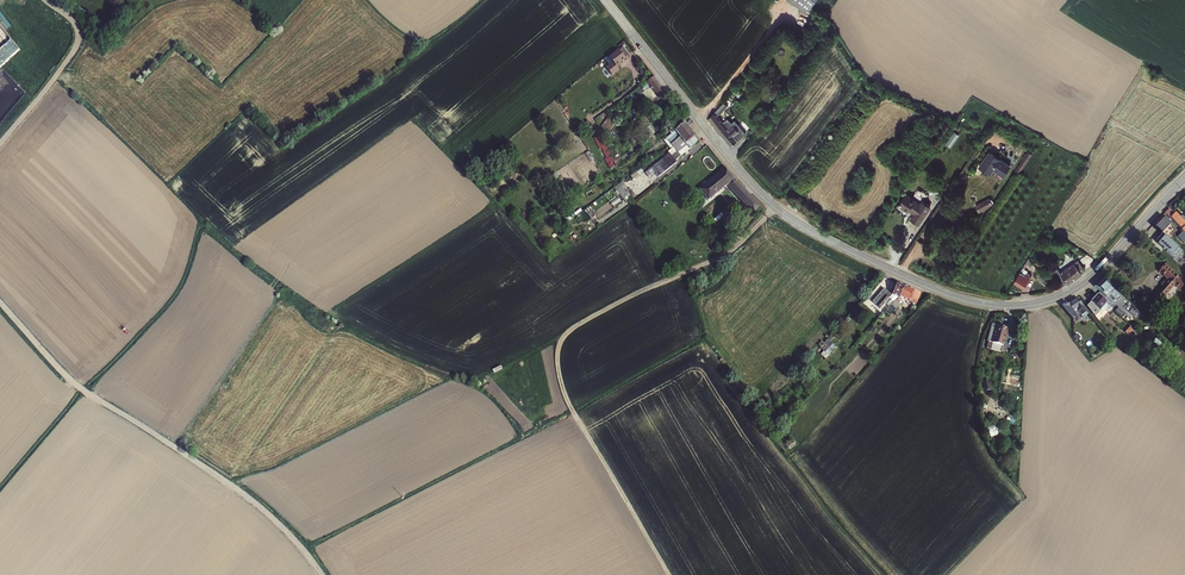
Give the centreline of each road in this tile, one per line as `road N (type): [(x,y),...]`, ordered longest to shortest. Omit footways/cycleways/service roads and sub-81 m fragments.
road 1 (residential): [(1184,177),(1067,293),(1025,306),(964,300),(849,250),(775,207),(605,0)]
road 2 (track): [(323,574),(246,495),(78,387),(0,302)]
road 3 (track): [(0,143),(79,42),(73,18),(45,0)]

